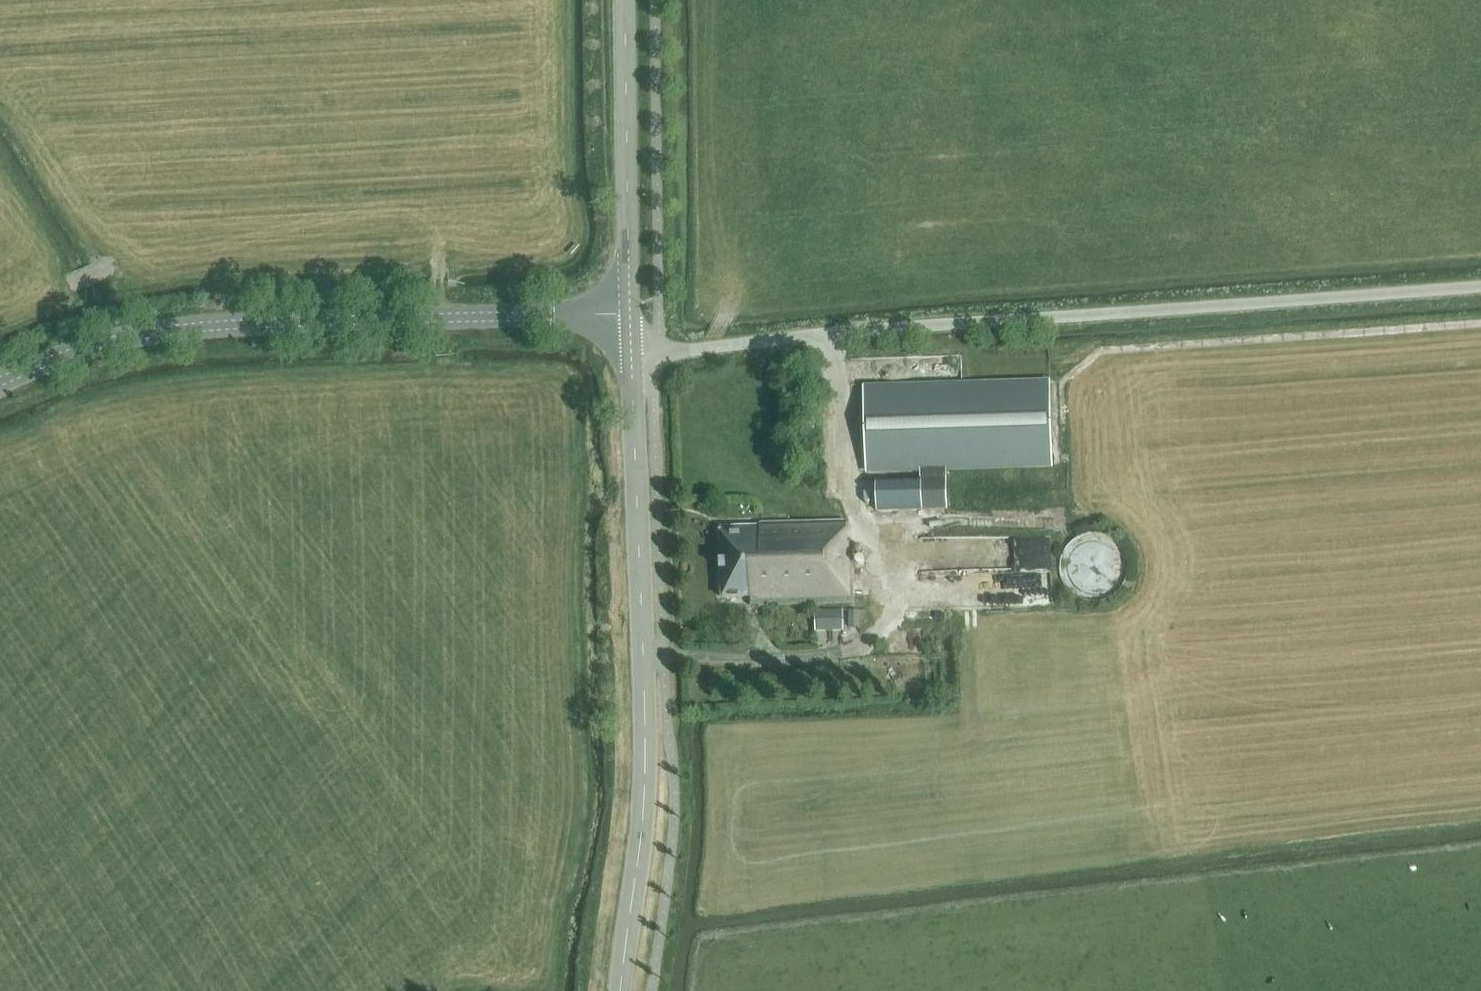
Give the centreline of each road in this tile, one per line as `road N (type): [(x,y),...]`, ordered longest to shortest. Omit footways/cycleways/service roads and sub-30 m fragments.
road 1 (secondary): [(620,990),(645,747),(629,313)]
road 2 (tertiary): [(629,313),(173,329),(94,346),(0,382)]
road 3 (track): [(1480,323),(1101,351),(1056,388),(1058,426)]
road 4 (secondary): [(629,313),(625,0)]

